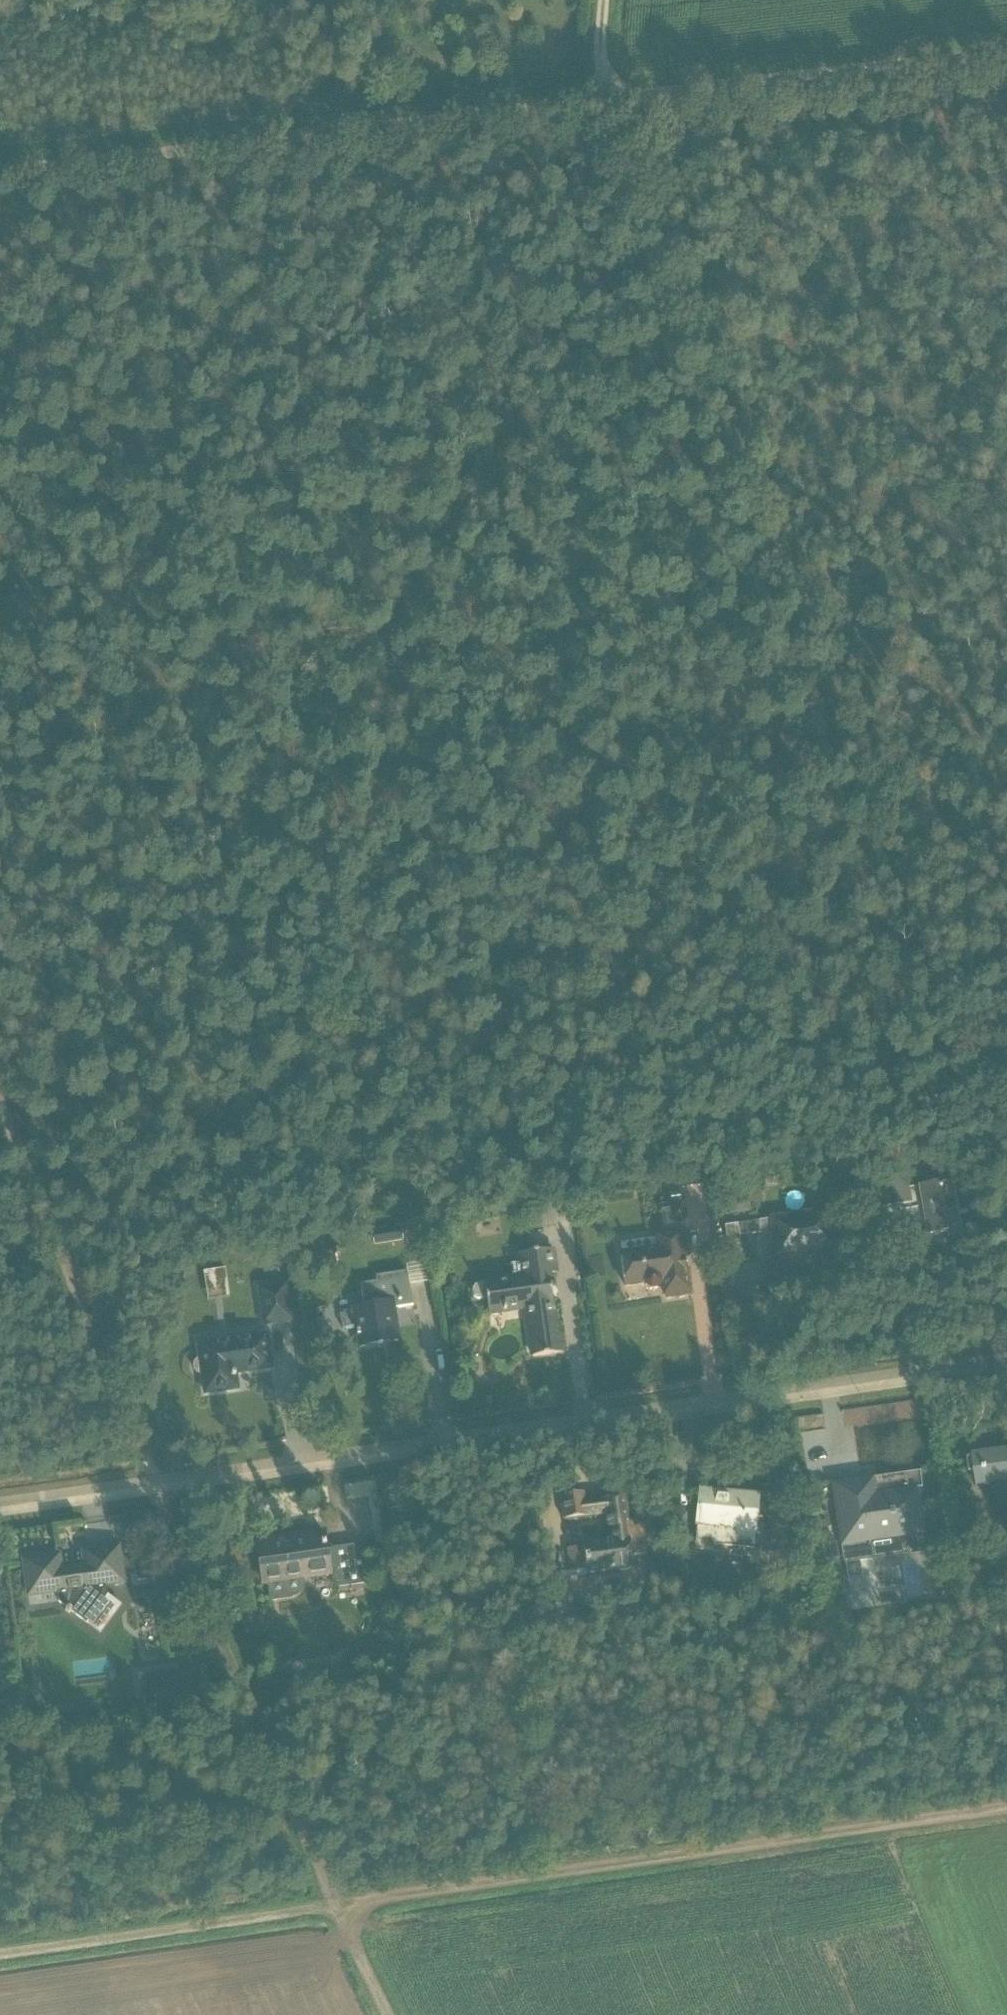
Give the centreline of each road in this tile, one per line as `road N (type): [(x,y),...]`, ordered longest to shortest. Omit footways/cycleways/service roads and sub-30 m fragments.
road 1 (residential): [(0,1513),(1006,1370)]
road 2 (track): [(0,172),(1006,61)]
road 3 (track): [(331,1910),(0,1113)]
road 4 (track): [(331,1910),(1006,1811)]
road 5 (track): [(0,1957),(331,1910)]

